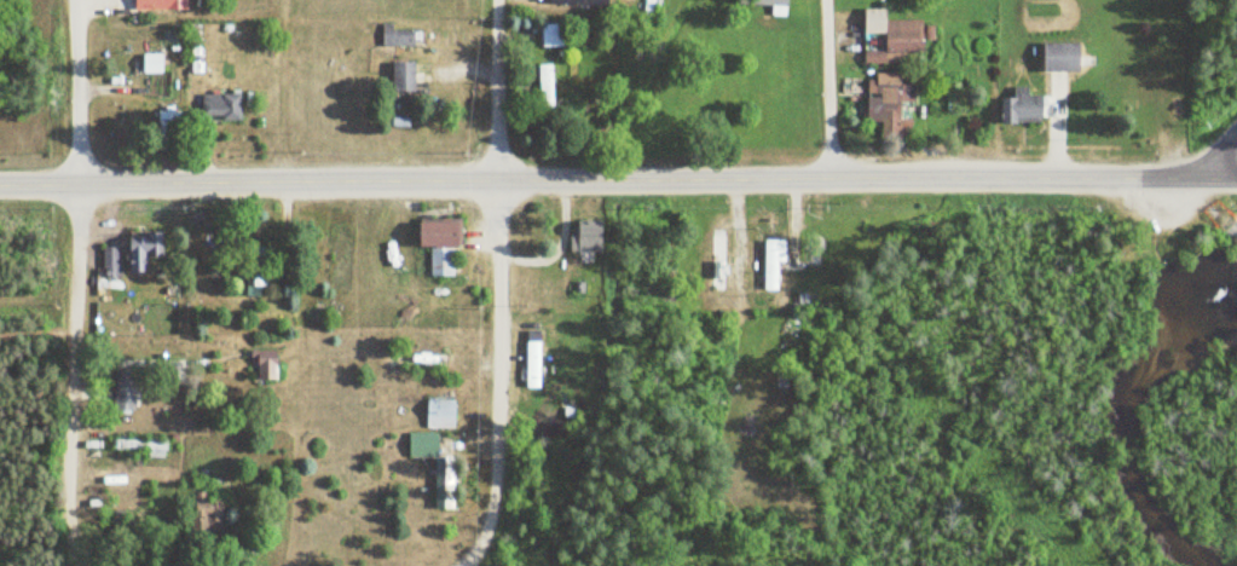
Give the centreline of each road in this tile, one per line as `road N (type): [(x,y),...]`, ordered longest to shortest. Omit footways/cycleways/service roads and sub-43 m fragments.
road 1 (residential): [(1236,180),(0,181)]
road 2 (residential): [(79,0),(80,565)]
road 3 (residential): [(461,565),(481,547),(495,510),(495,183)]
road 4 (residential): [(495,183),(501,0)]
road 5 (residential): [(285,183),(283,0)]
road 6 (residential): [(828,178),(826,0)]

